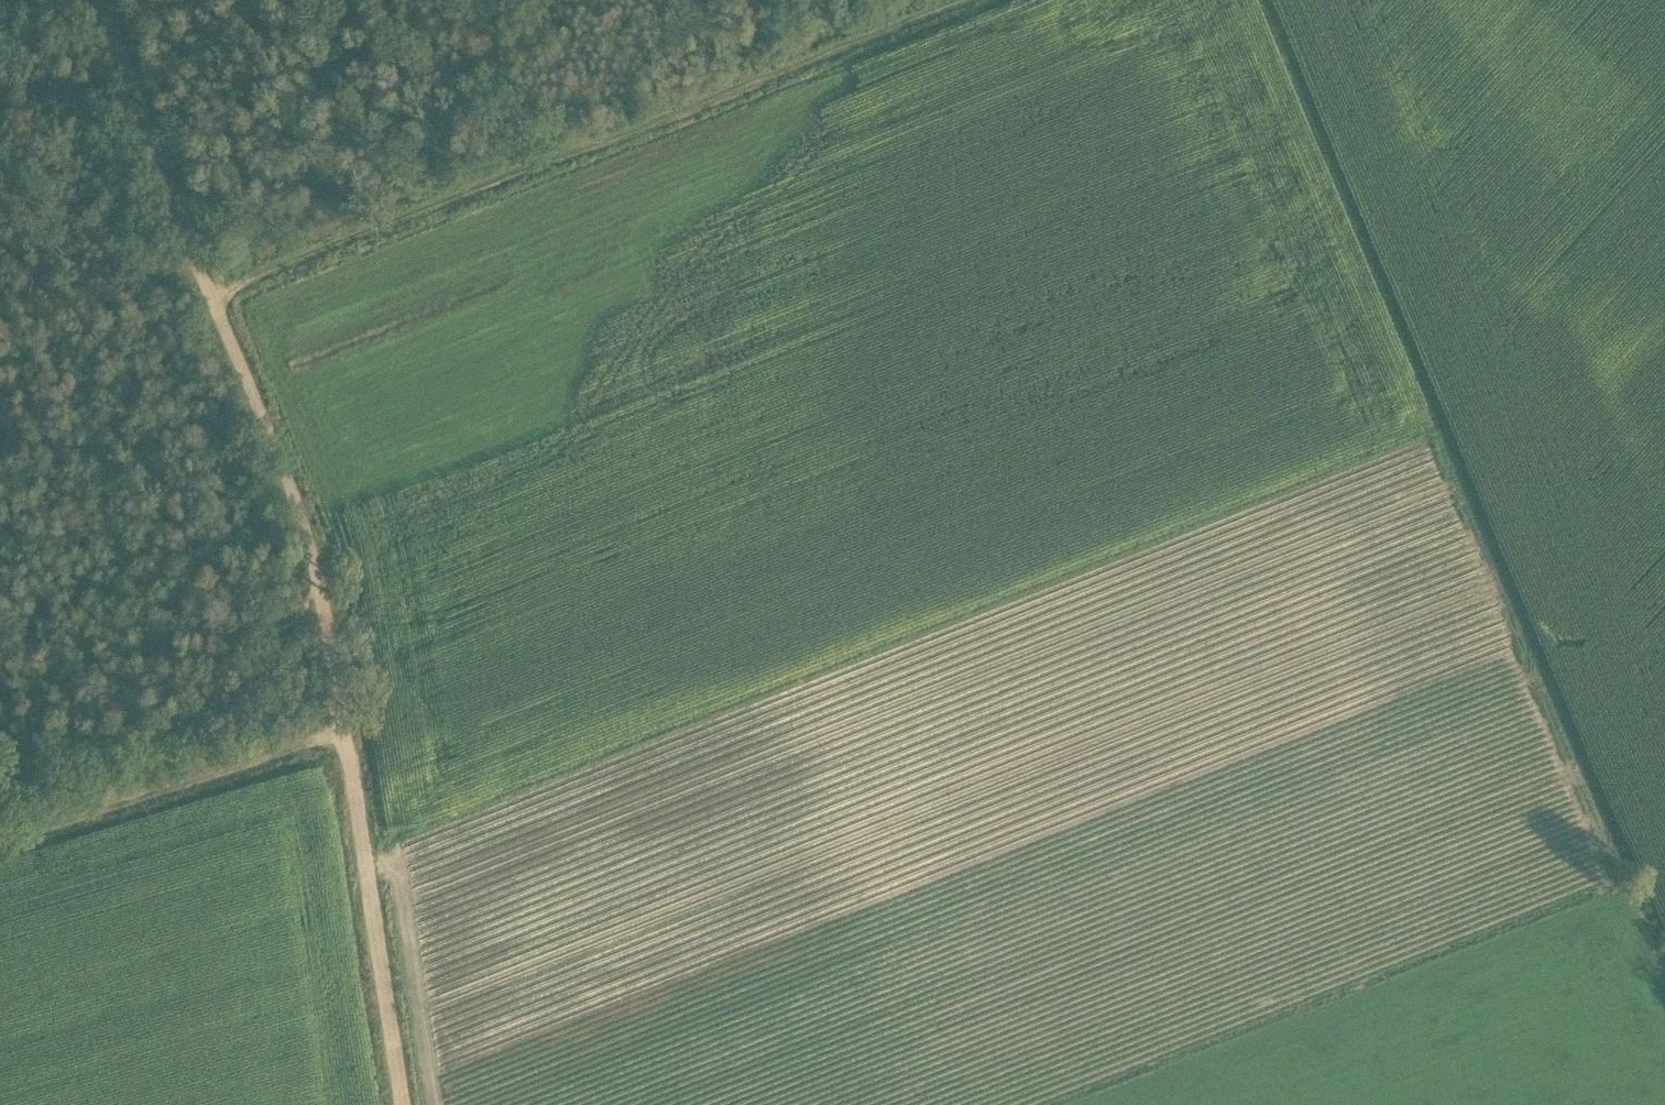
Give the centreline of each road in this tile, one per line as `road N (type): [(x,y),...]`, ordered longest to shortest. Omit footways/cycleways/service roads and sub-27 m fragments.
road 1 (track): [(985,0),(212,293)]
road 2 (track): [(319,589),(297,503),(246,388),(103,0)]
road 3 (track): [(401,1104),(343,737)]
road 4 (track): [(343,737),(0,839)]
road 5 (track): [(343,737),(319,589)]

